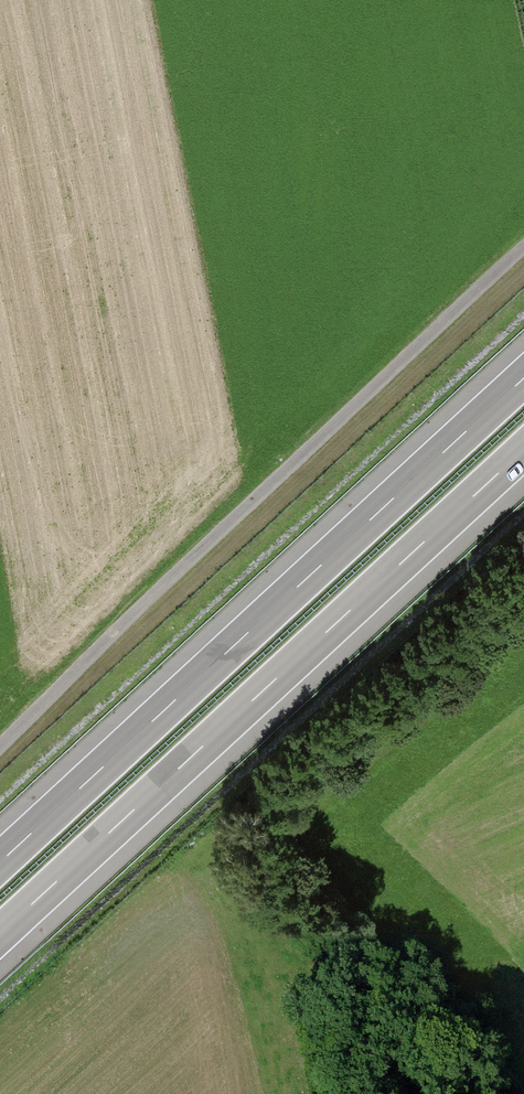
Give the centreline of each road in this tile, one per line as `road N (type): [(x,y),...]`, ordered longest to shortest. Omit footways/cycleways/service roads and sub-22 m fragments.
road 1 (track): [(0,752),(523,254)]
road 2 (motorway): [(523,378),(0,862)]
road 3 (motorway): [(0,934),(523,450)]

